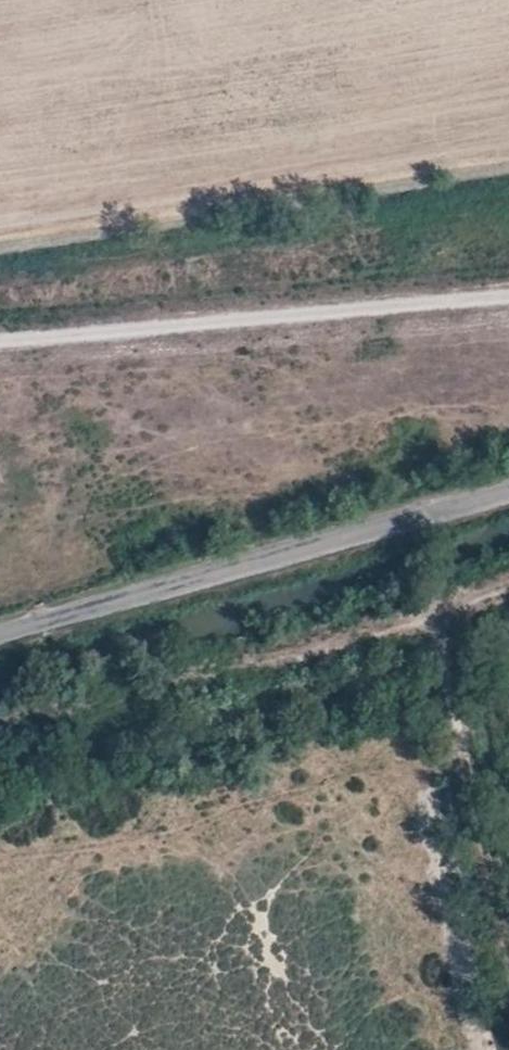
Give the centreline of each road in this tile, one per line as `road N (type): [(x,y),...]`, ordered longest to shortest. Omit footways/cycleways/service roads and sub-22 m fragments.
road 1 (unclassified): [(0,626),(508,487)]
road 2 (track): [(0,342),(508,297)]

